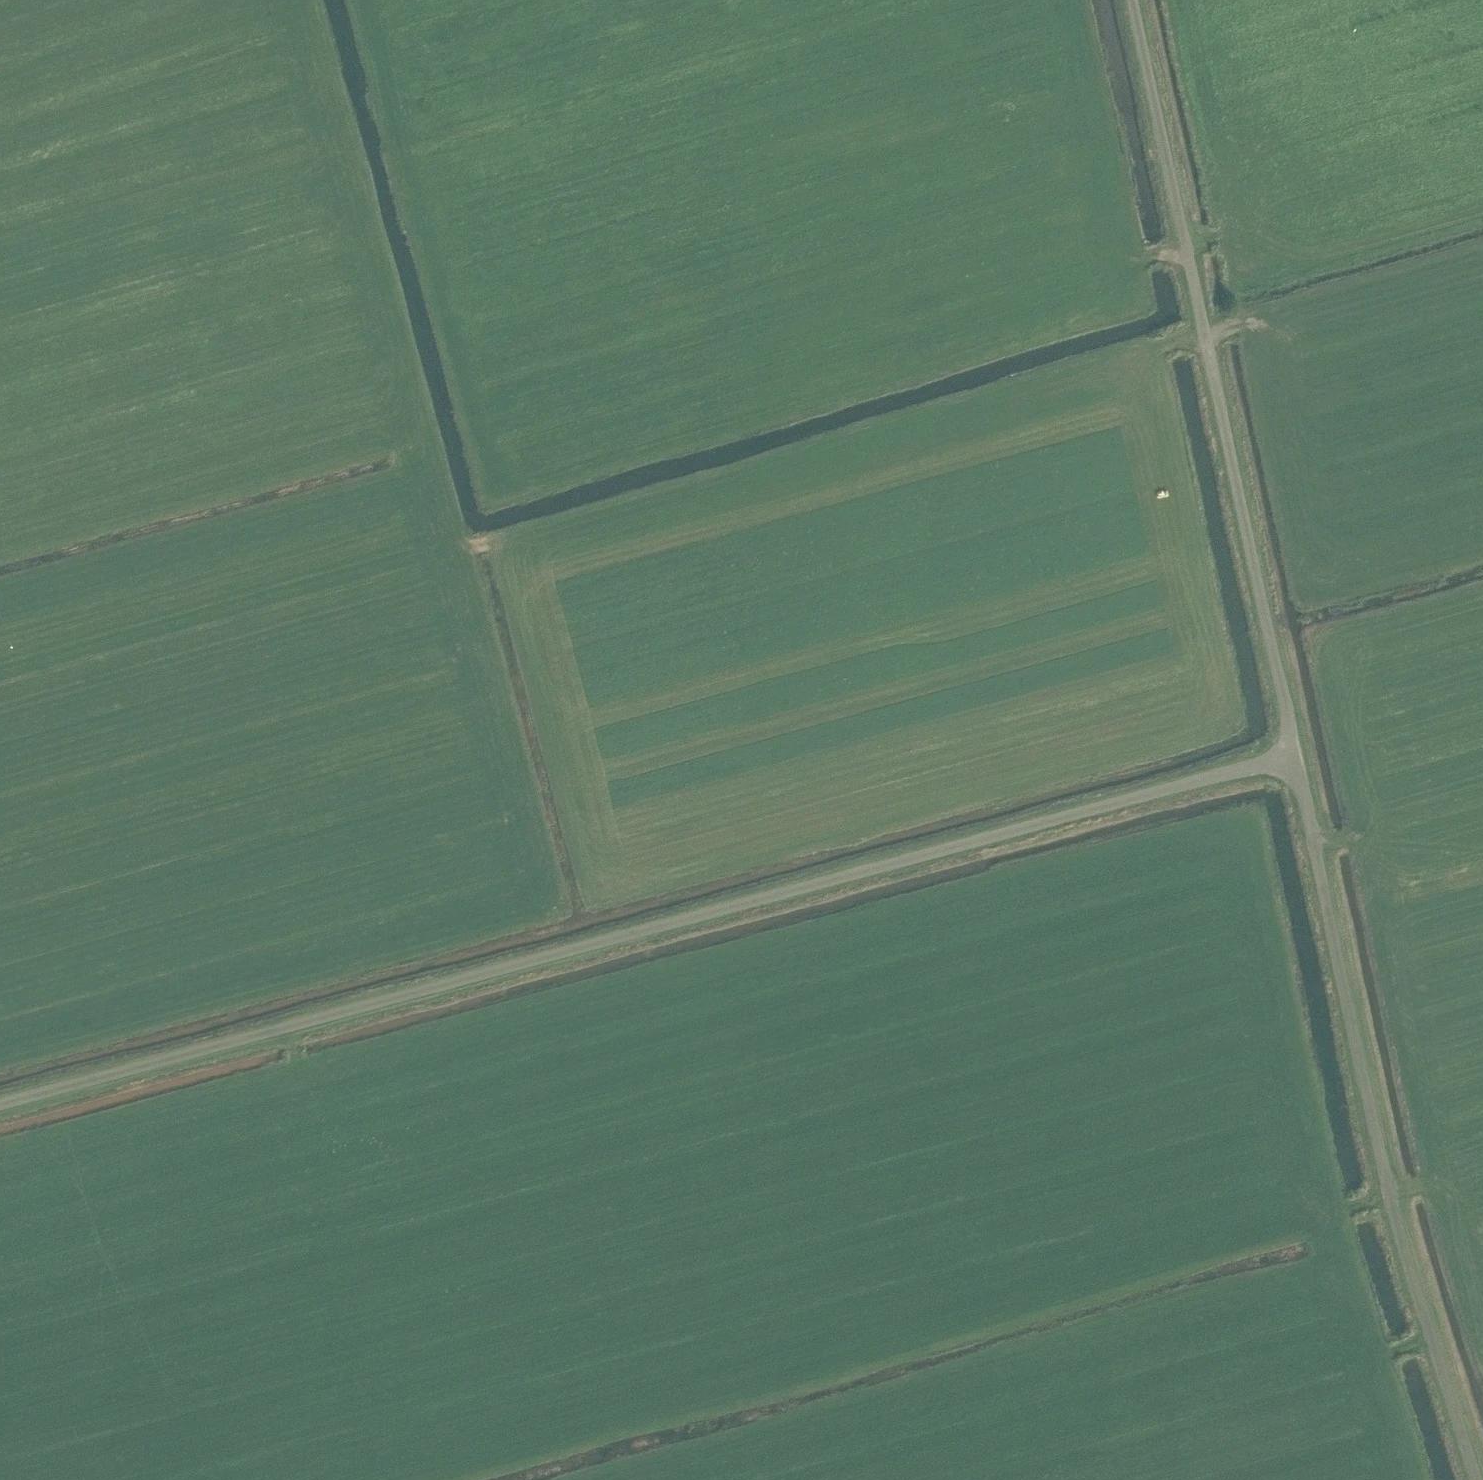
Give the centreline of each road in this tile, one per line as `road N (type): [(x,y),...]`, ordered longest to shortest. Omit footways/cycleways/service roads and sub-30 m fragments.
road 1 (unclassified): [(0,1104),(1296,757)]
road 2 (unclassified): [(1296,757),(1132,0)]
road 3 (unclassified): [(1478,1479),(1395,1219),(1296,757)]

